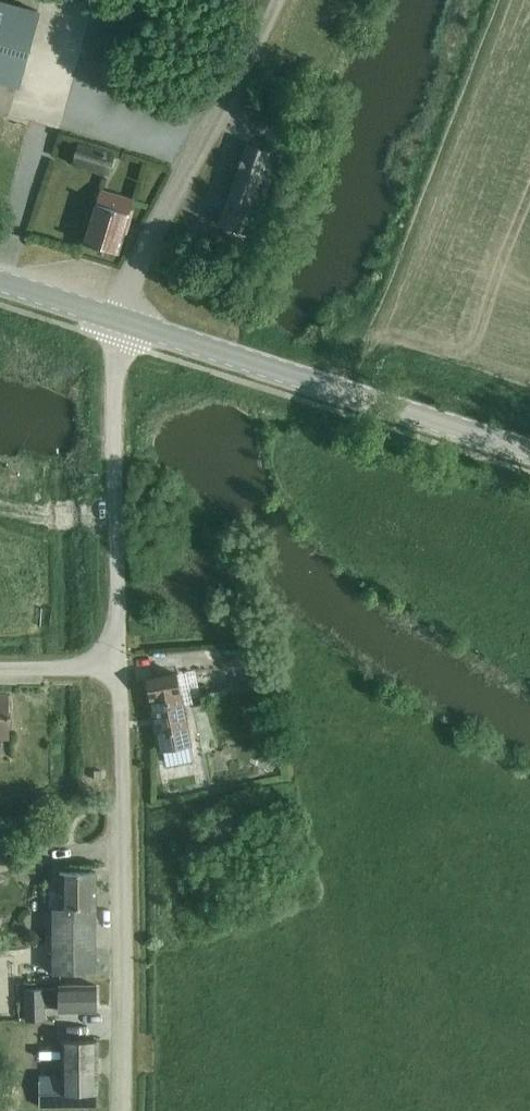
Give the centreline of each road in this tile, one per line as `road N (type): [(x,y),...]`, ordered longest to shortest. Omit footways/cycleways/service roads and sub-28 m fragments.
road 1 (unclassified): [(123,1110),(119,665)]
road 2 (tertiary): [(529,455),(123,321)]
road 3 (unclassified): [(123,321),(140,256),(270,0)]
road 4 (unclassified): [(119,665),(113,389),(123,321)]
road 5 (tertiary): [(123,321),(0,284)]

